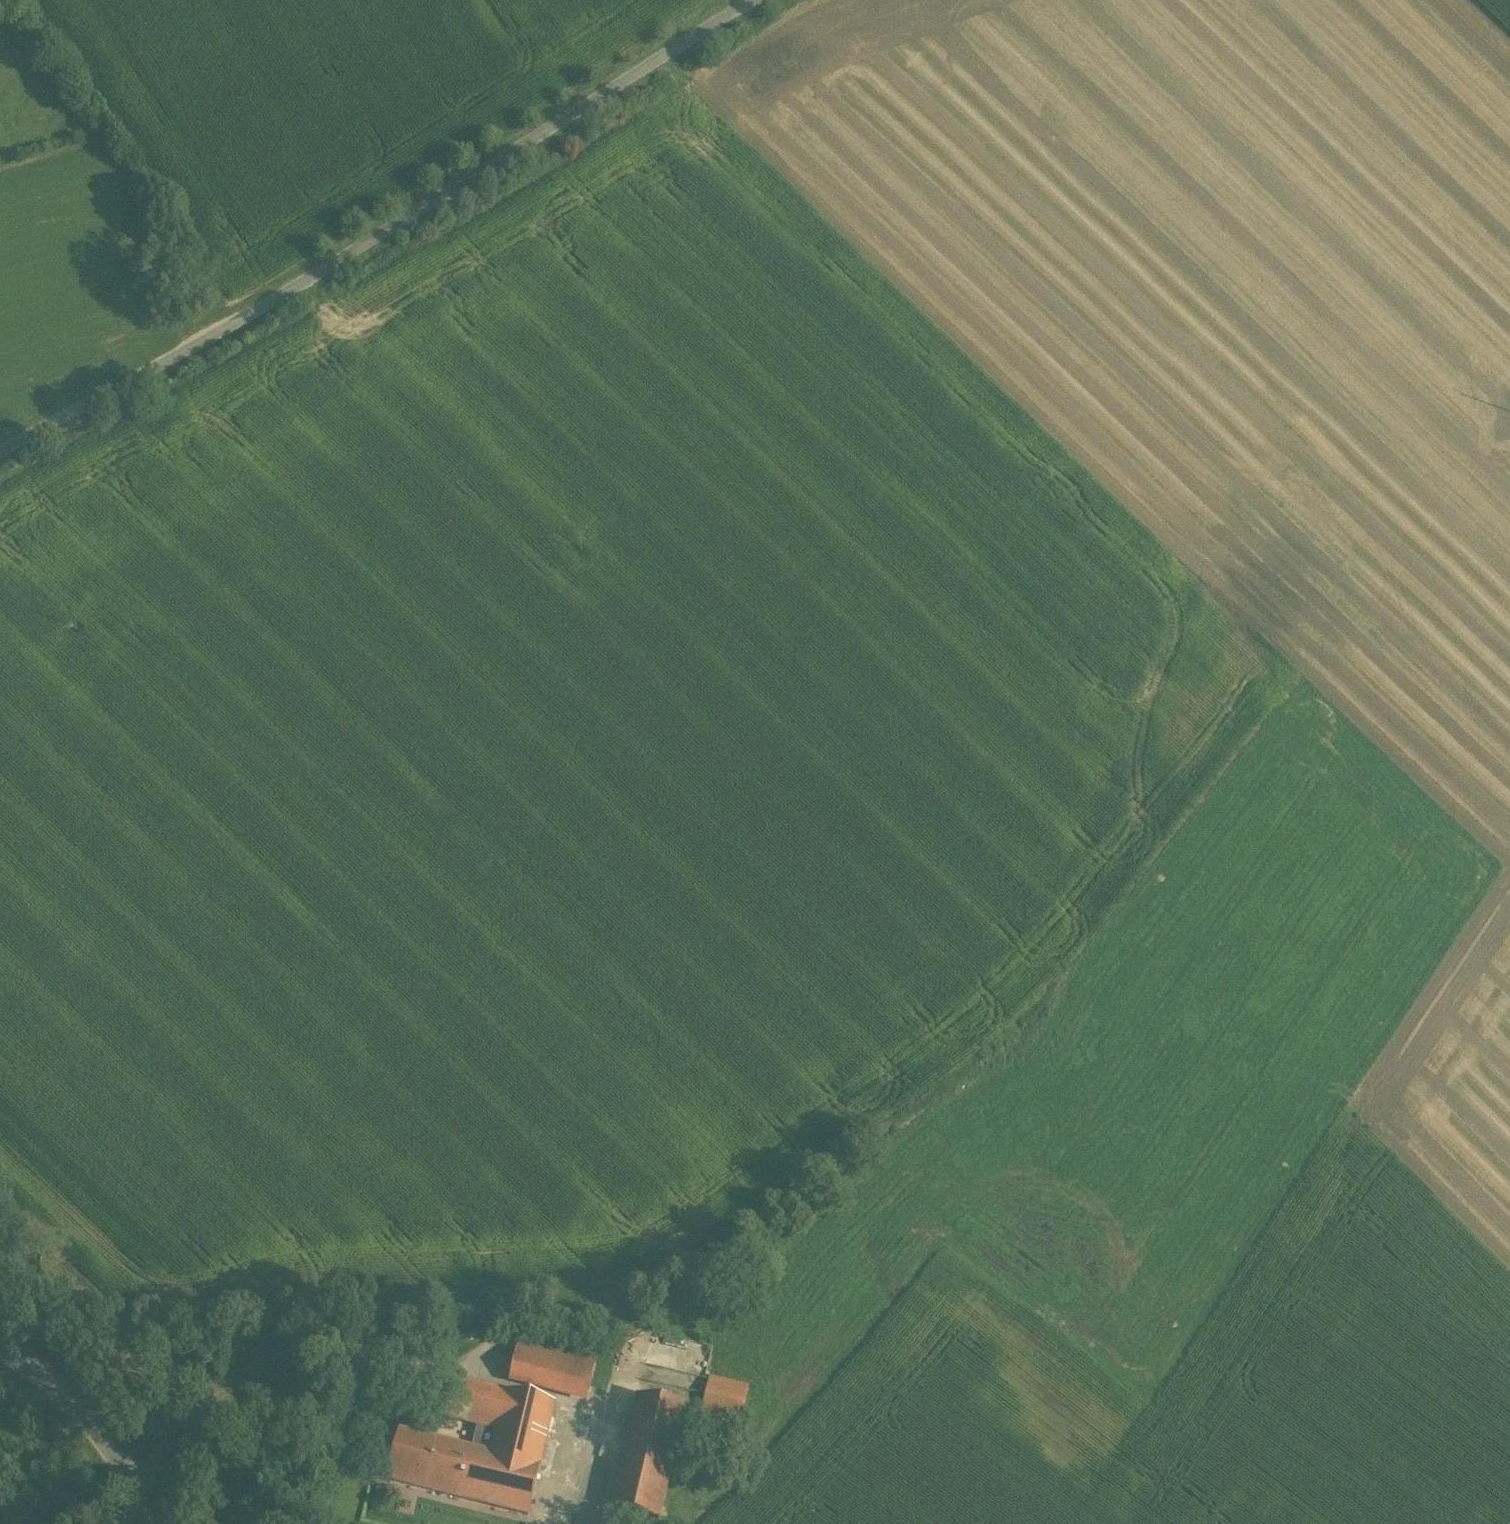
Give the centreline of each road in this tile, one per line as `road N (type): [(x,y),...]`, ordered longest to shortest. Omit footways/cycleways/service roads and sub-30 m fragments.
road 1 (unclassified): [(0,450),(250,314),(737,0)]
road 2 (track): [(625,1371),(634,1335),(611,1296),(311,1306),(254,1324),(219,1353),(184,1424),(131,1480)]
road 3 (track): [(196,1397),(292,1362),(346,1356),(452,1371)]
road 4 (unclassified): [(0,1347),(71,1400),(113,1449),(151,1523)]

